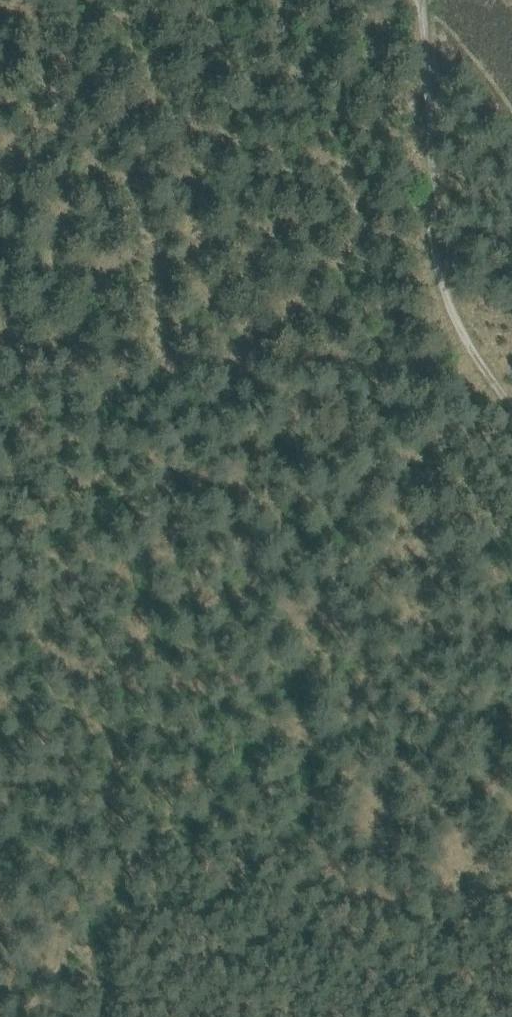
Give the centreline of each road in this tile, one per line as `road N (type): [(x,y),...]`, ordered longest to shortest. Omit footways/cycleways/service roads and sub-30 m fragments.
road 1 (track): [(511,398),(464,339),(446,287),(429,0)]

